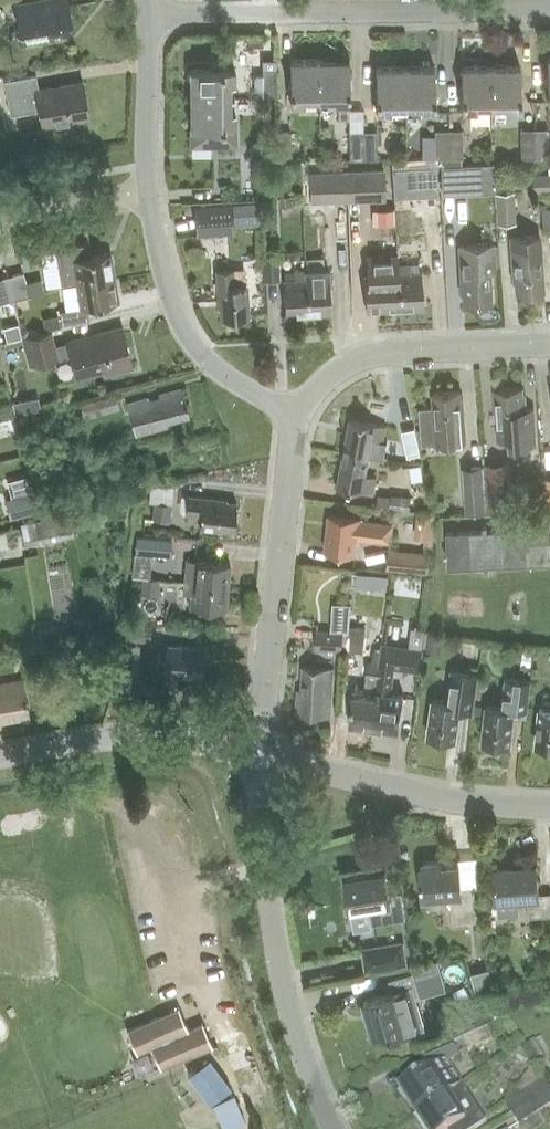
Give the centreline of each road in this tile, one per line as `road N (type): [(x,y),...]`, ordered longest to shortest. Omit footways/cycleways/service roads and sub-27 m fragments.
road 1 (residential): [(549,9),(147,19)]
road 2 (unclassified): [(330,1128),(281,985),(257,754)]
road 3 (residential): [(297,417),(257,754)]
road 4 (tertiary): [(257,754),(367,784),(549,812)]
road 5 (residential): [(297,417),(247,390),(198,345),(163,268),(145,190)]
road 6 (residential): [(549,345),(384,354),(325,375),(297,417)]
road 7 (tertiary): [(0,763),(162,741),(257,754)]
road 8 (residential): [(145,190),(147,19)]
road 9 (residential): [(0,218),(145,190)]

